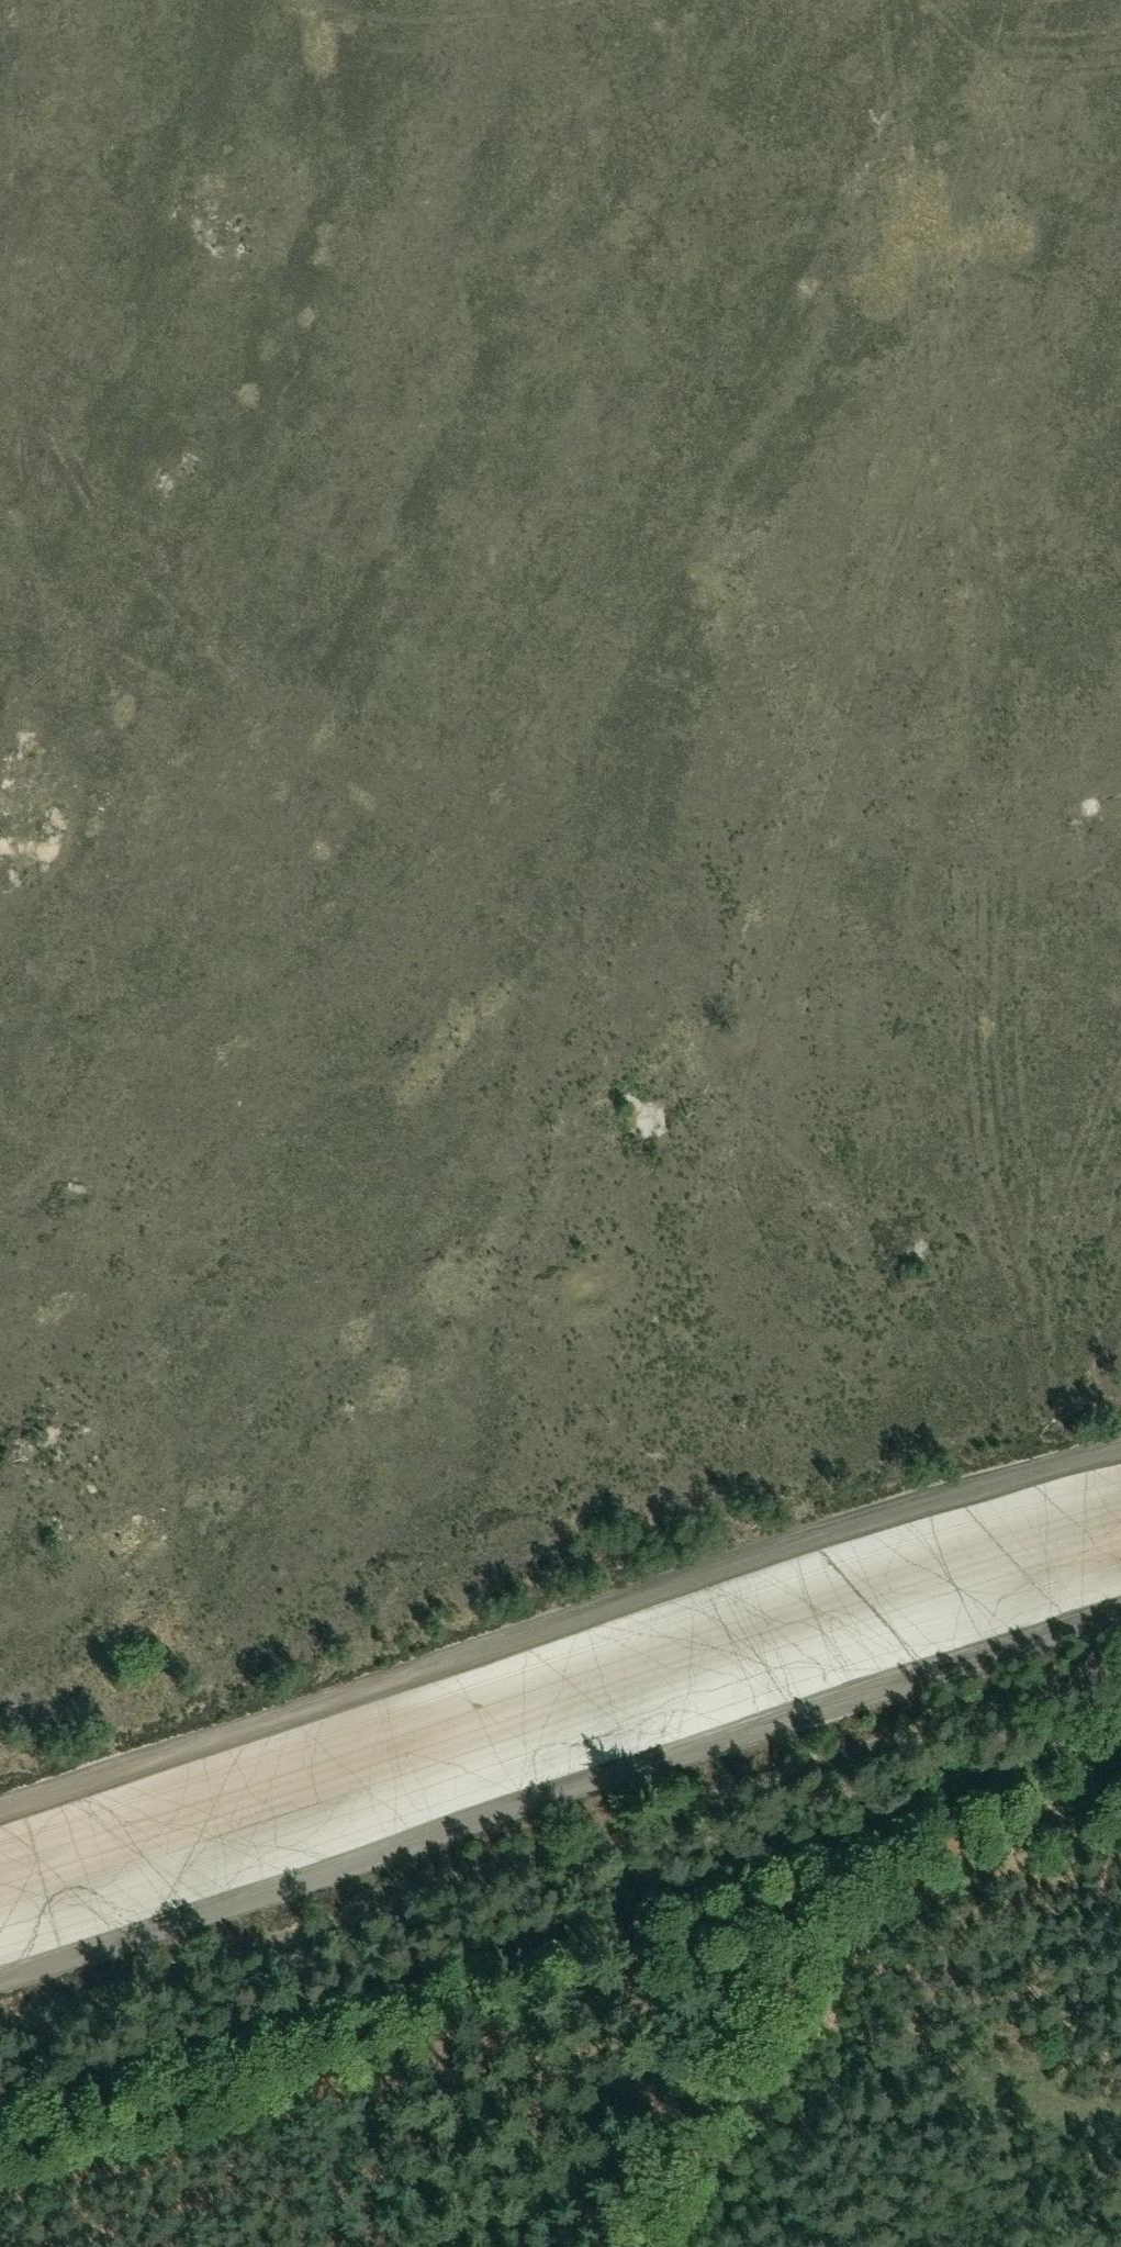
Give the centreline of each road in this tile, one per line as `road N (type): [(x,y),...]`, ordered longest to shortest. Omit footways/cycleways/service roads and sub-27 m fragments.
road 1 (track): [(0,2198),(804,1934),(824,1937),(832,1973),(663,2246)]

